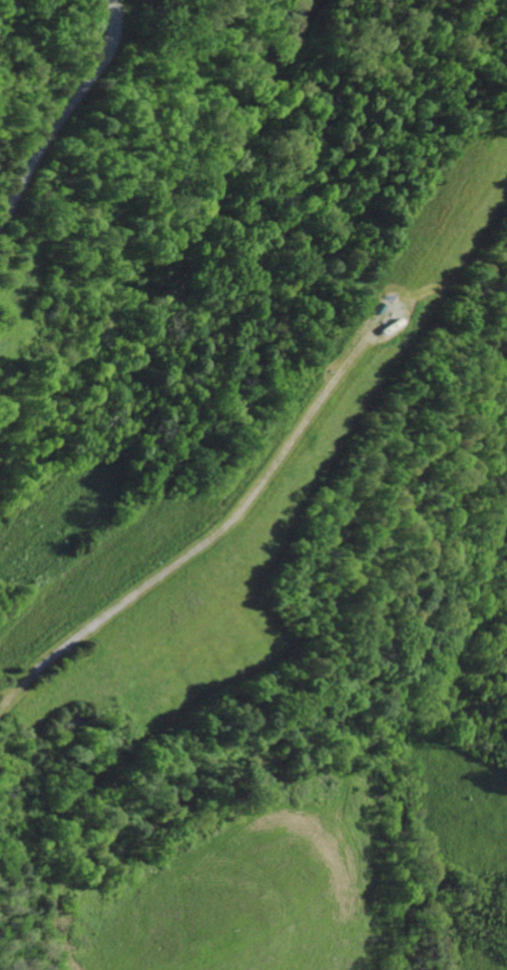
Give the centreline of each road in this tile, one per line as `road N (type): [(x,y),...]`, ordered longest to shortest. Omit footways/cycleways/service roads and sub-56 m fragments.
road 1 (residential): [(0,207),(99,55),(108,25),(104,0)]

